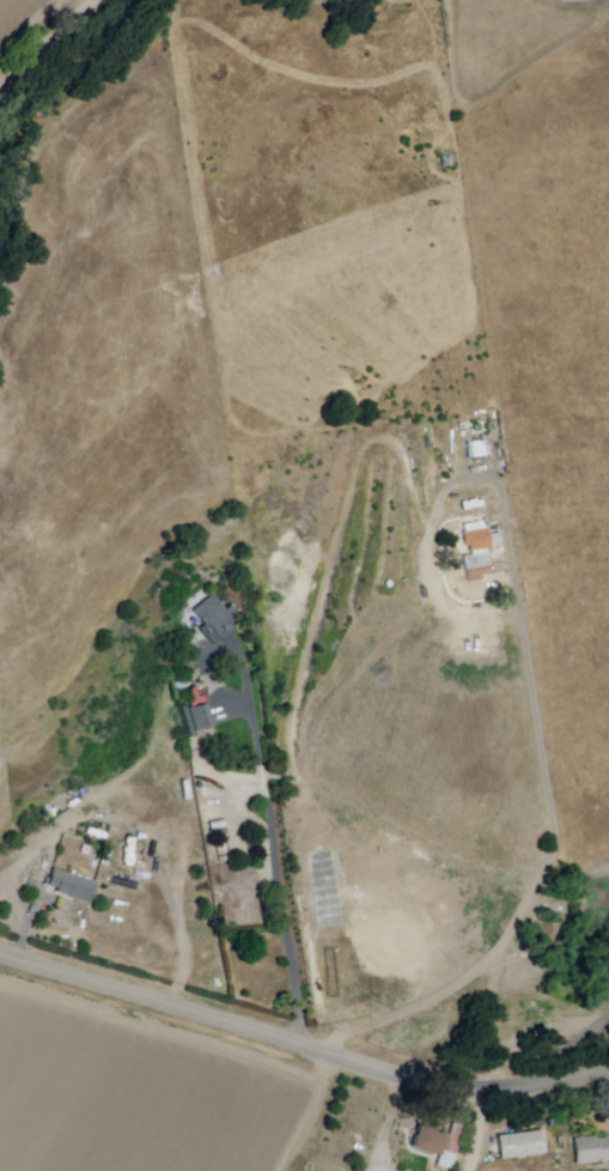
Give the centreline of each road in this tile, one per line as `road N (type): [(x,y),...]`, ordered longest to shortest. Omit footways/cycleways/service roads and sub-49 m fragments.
road 1 (secondary): [(0,956),(425,1080),(513,1088),(608,1068)]
road 2 (residential): [(0,124),(102,0)]

